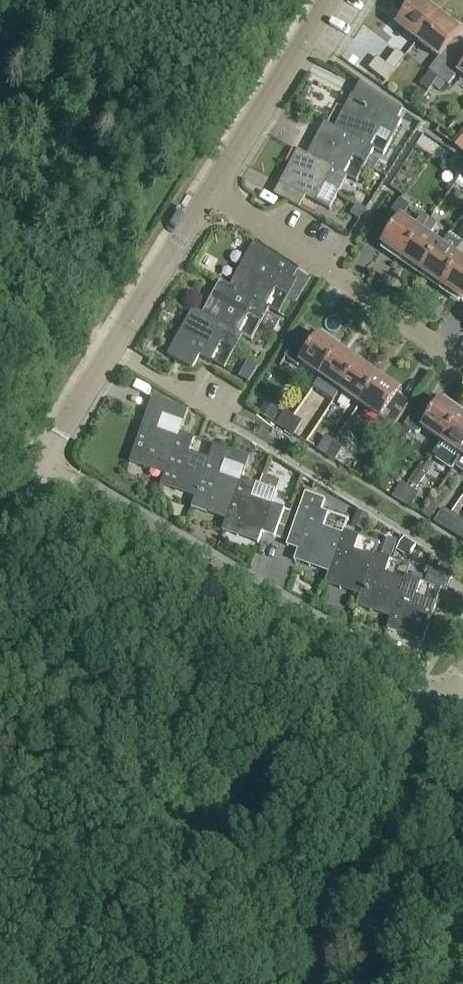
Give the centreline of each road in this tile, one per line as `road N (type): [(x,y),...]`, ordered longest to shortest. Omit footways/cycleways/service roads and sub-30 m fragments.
road 1 (residential): [(446,706),(40,468)]
road 2 (unclassified): [(40,468),(209,194)]
road 3 (residential): [(446,706),(374,832),(307,983)]
road 4 (residential): [(462,364),(209,194)]
road 5 (unclassified): [(209,194),(331,0)]

